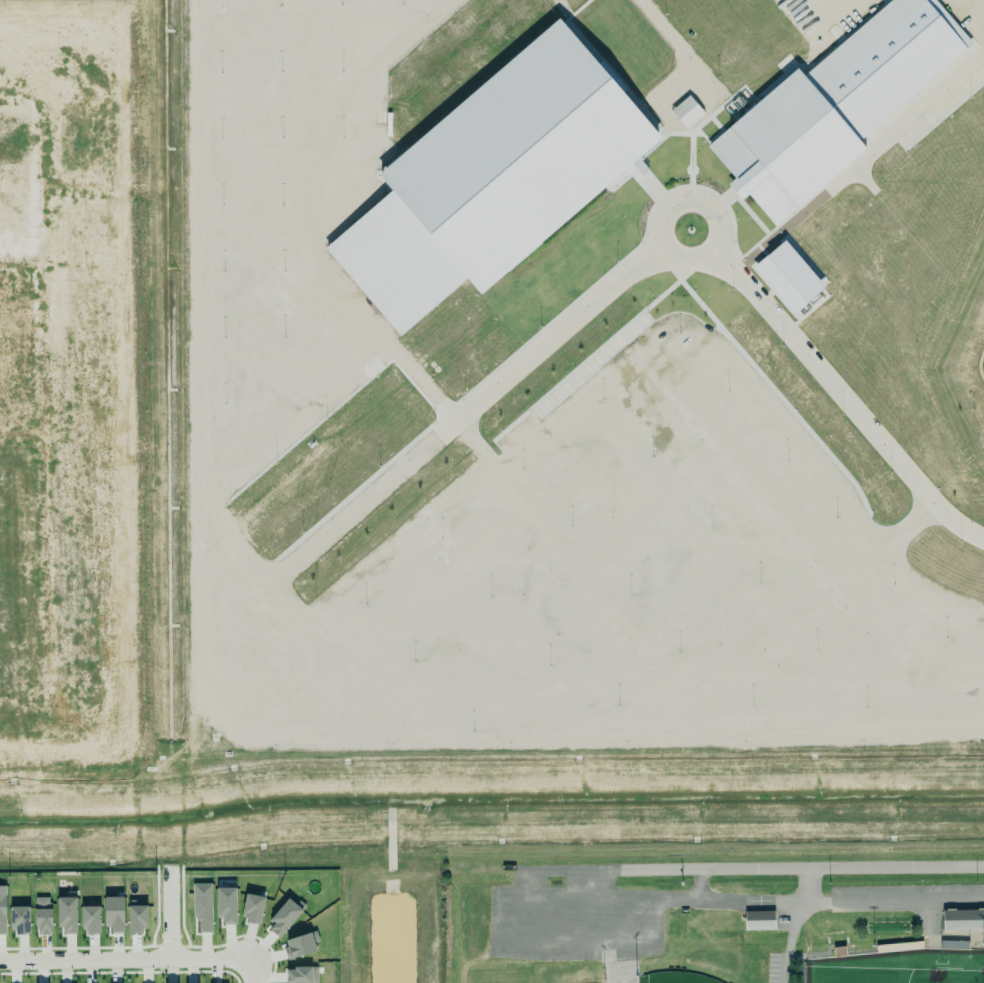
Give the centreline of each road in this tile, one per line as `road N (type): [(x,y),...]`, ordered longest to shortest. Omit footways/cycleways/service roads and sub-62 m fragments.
road 1 (residential): [(0,92),(33,93),(50,437),(0,436)]
road 2 (residential): [(50,437),(45,743)]
road 3 (residential): [(238,971),(229,960),(0,962)]

